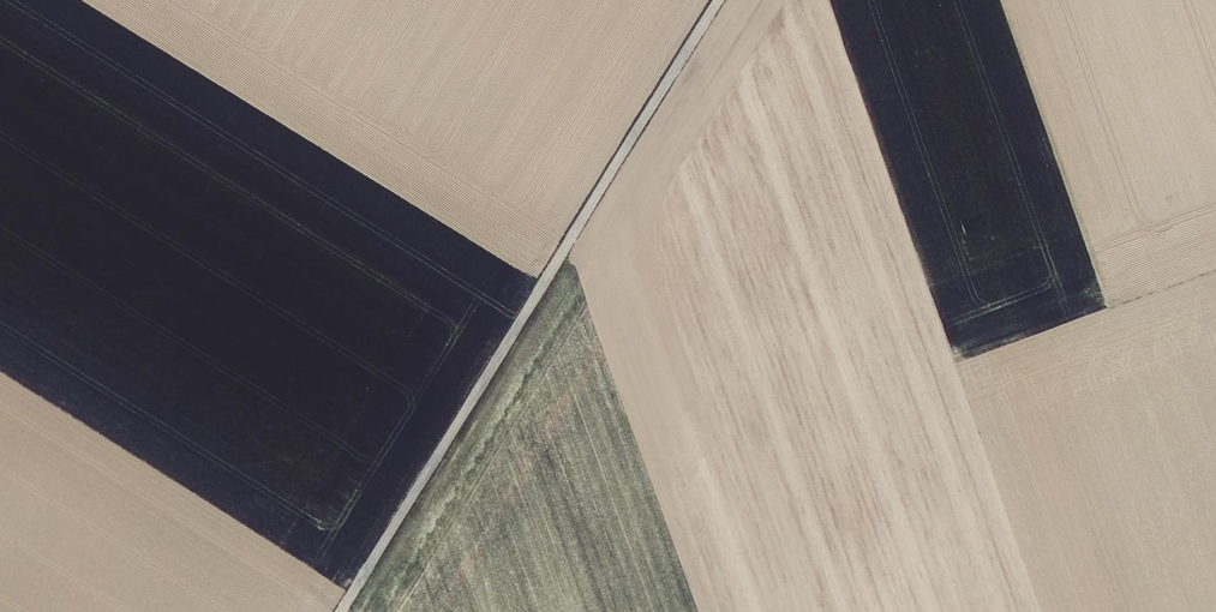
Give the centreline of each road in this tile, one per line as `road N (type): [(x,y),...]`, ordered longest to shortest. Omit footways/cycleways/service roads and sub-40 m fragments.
road 1 (track): [(717,0),(339,611)]

